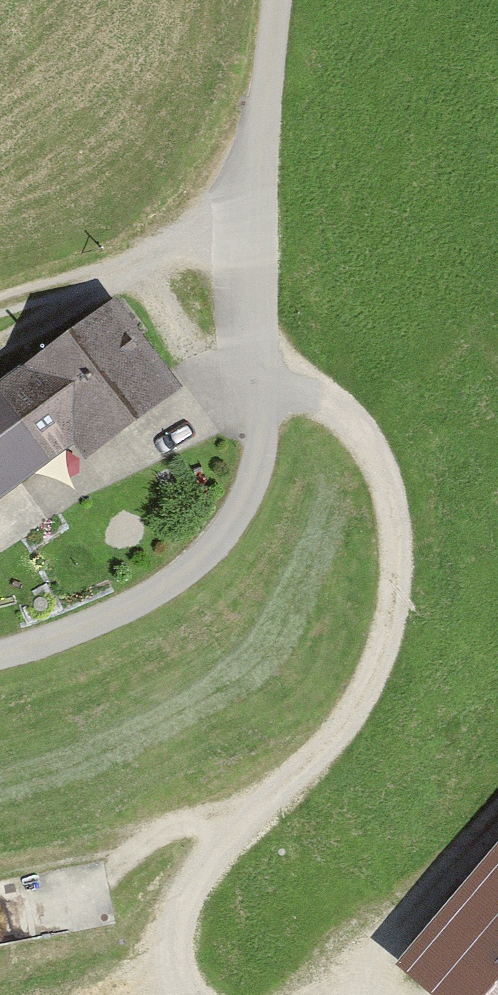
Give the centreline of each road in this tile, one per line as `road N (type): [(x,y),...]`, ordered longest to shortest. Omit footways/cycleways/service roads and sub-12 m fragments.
road 1 (unclassified): [(0,647),(81,626),(188,573),(241,510),(260,447),(264,388),(256,175),(278,0)]
road 2 (track): [(264,388),(319,401),(367,433),(390,477),(405,551),(398,605),(380,676),(354,722),(299,786),(182,890),(162,958)]

